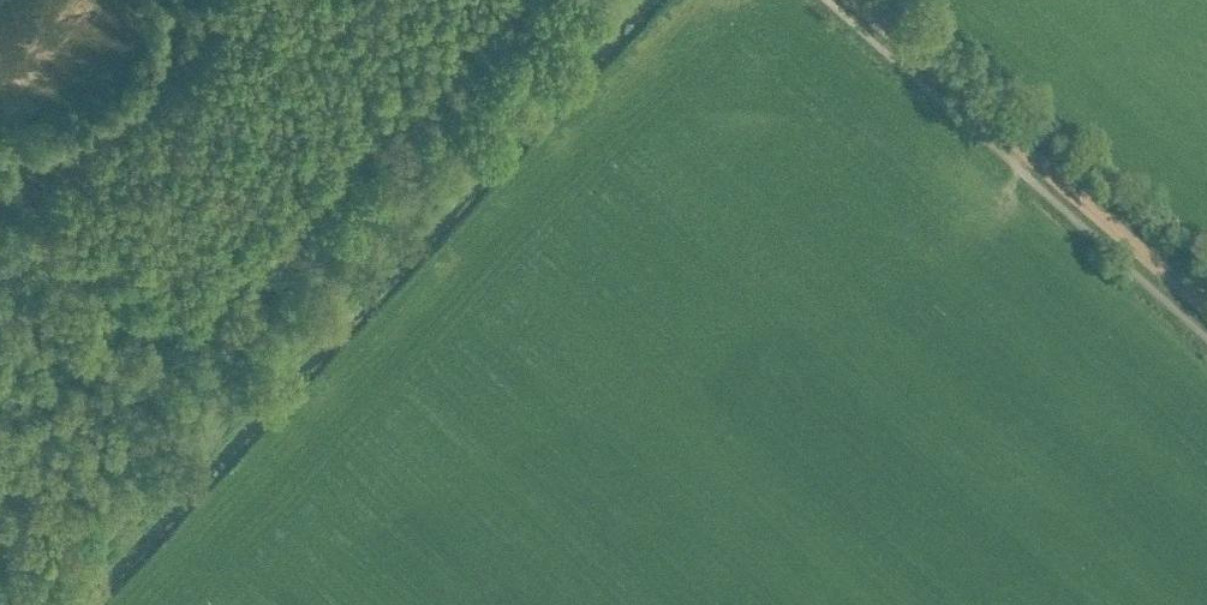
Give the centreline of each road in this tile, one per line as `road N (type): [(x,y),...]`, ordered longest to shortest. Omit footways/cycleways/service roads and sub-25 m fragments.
road 1 (track): [(854,0),(1206,318)]

